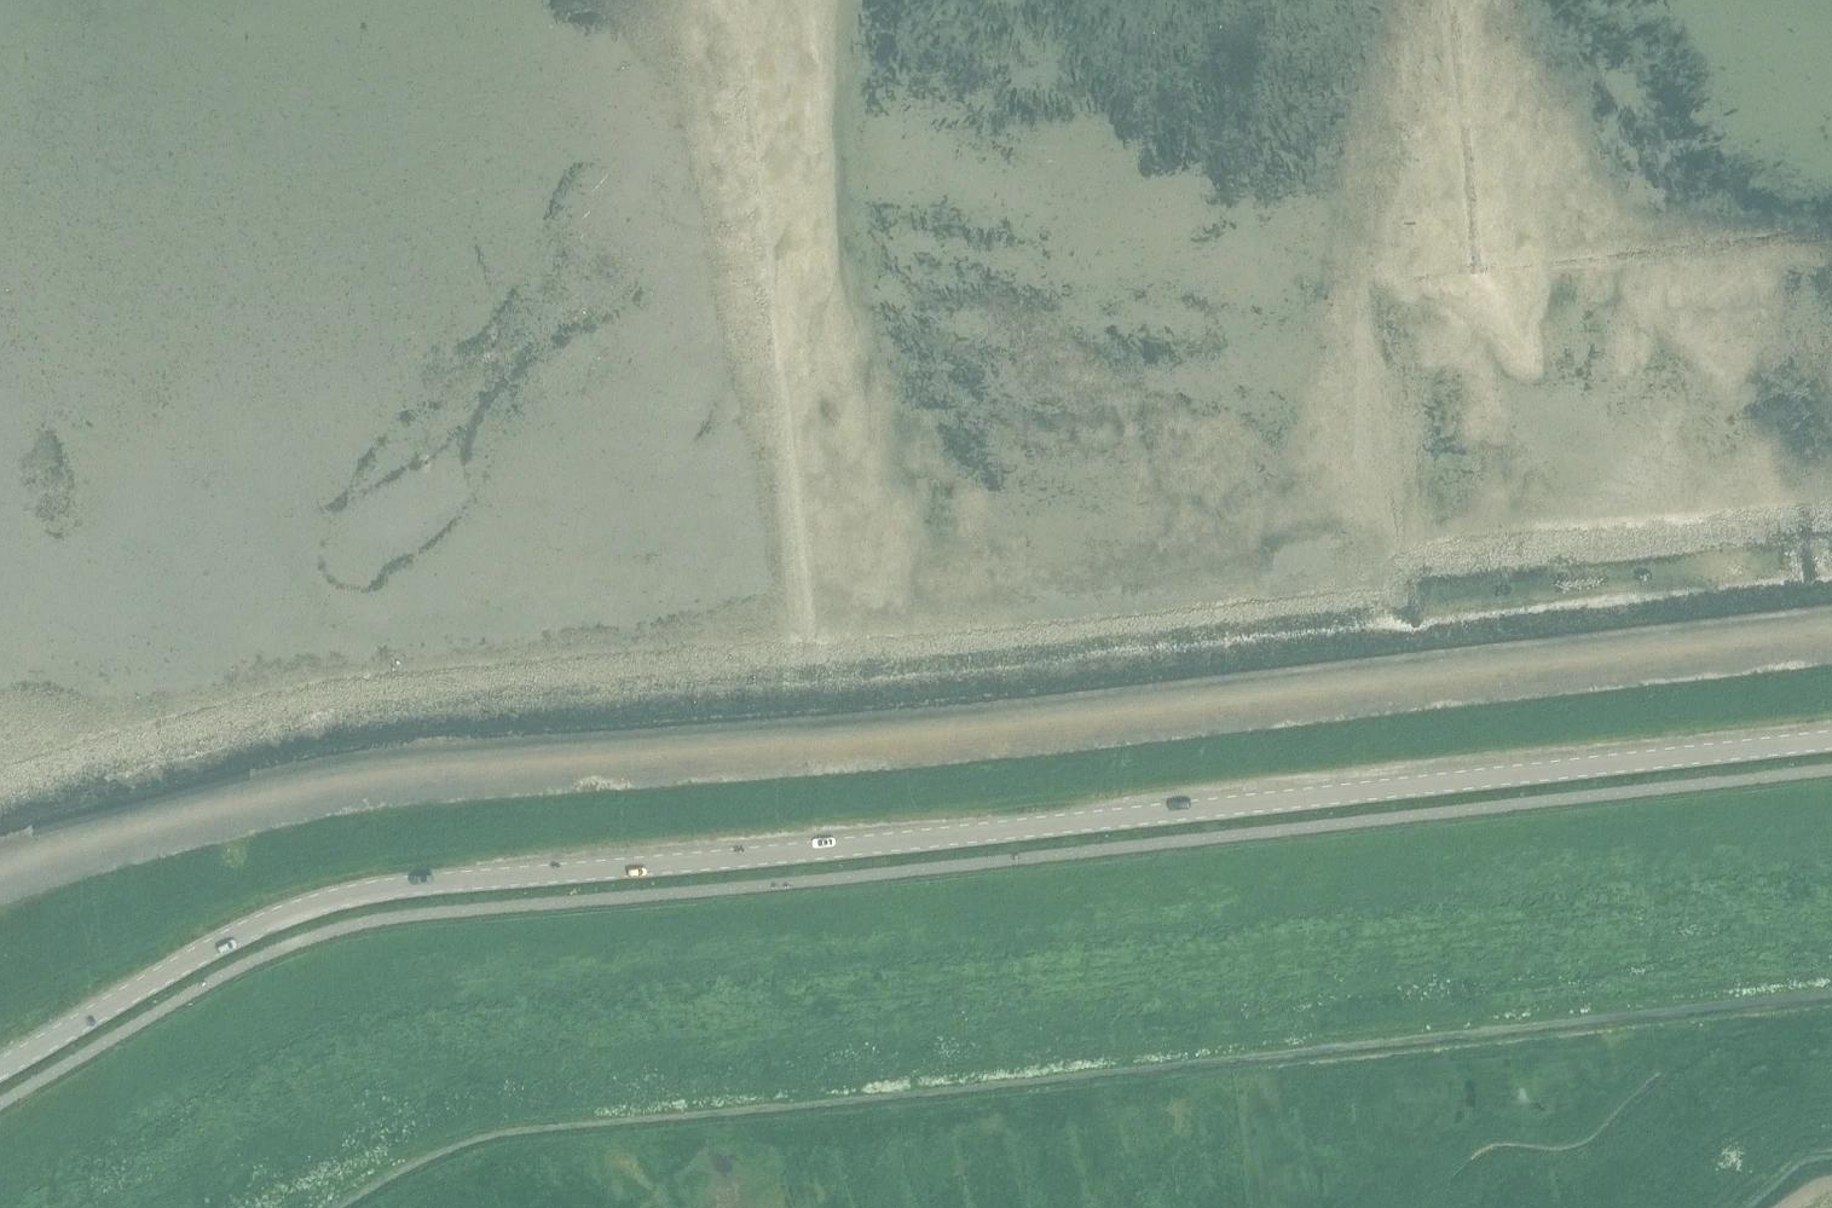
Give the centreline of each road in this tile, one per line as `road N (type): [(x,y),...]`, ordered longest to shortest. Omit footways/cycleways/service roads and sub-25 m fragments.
road 1 (tertiary): [(1831,715),(544,865),(331,902),(178,969),(0,1066)]

